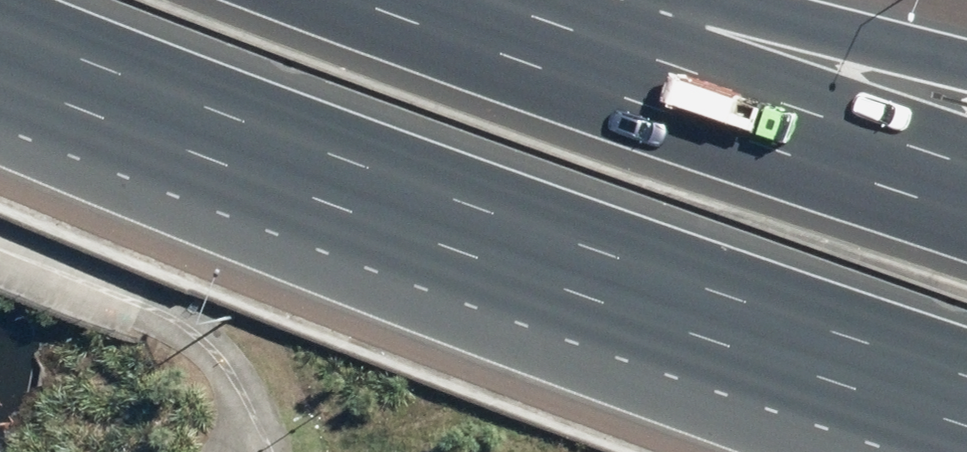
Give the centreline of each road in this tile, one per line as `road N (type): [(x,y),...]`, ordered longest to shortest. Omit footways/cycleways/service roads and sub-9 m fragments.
road 1 (motorway): [(966,367),(492,219),(0,35)]
road 2 (motorway): [(814,451),(573,375),(110,202),(0,152)]
road 3 (motorway): [(312,0),(966,224)]
road 4 (motorway): [(726,0),(966,60)]

